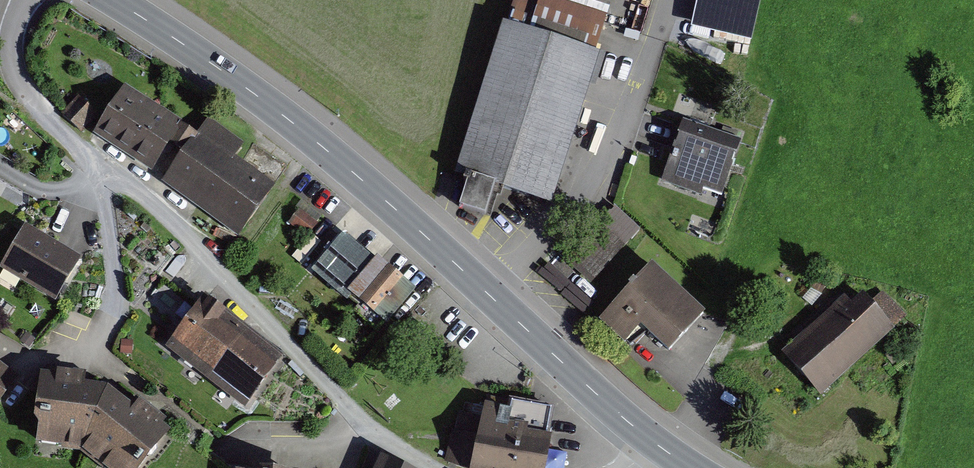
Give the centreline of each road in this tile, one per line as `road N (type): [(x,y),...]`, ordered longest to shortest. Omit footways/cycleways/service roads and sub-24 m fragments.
road 1 (tertiary): [(114,0),(280,113),(370,185),(653,443)]
road 2 (residential): [(89,163),(165,207),(373,425),(431,467)]
road 3 (residential): [(89,163),(15,75),(11,34),(23,0)]
road 4 (residential): [(102,339),(119,311),(118,270),(89,163)]

